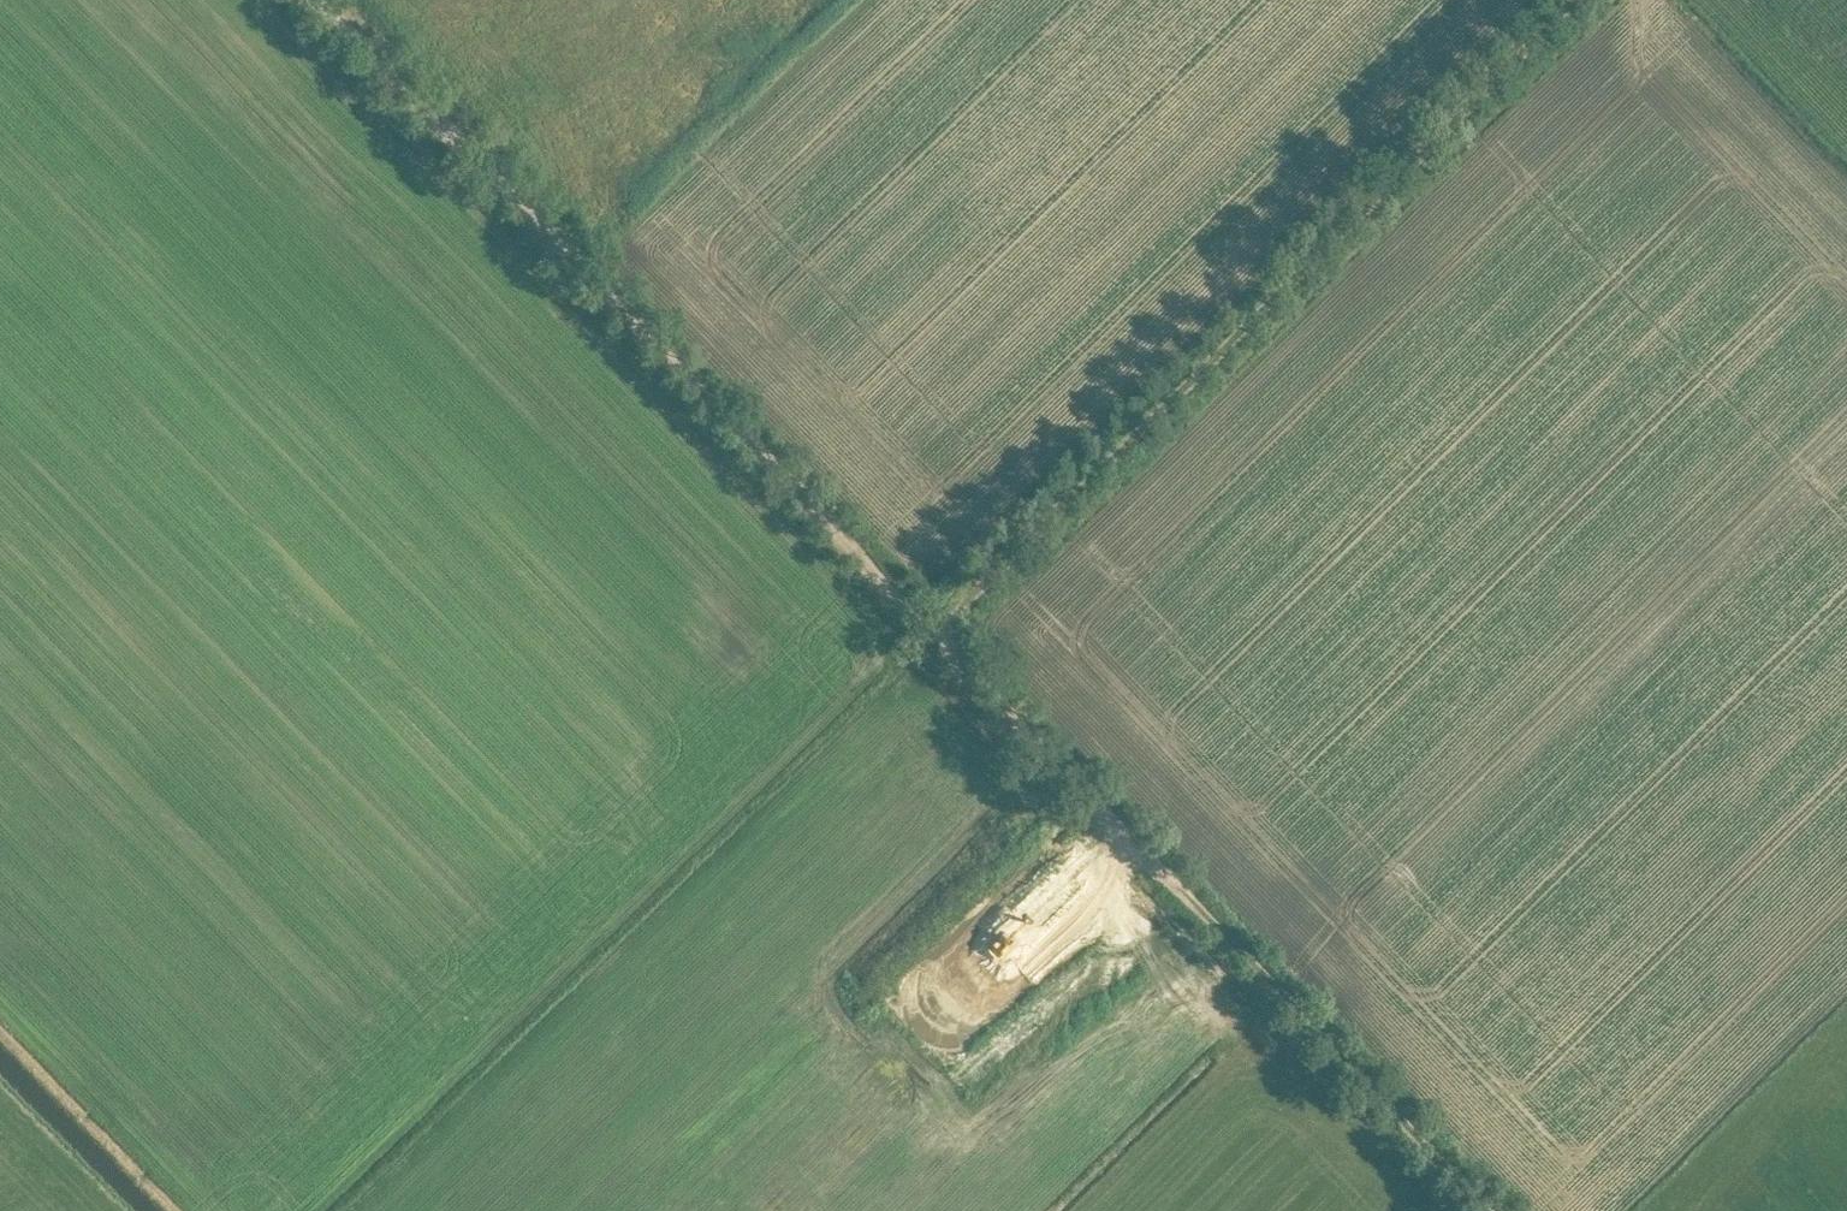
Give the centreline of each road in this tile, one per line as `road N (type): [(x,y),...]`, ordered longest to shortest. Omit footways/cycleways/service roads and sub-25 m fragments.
road 1 (track): [(1489,1210),(450,138)]
road 2 (track): [(1580,0),(934,636)]
road 3 (unclassified): [(450,138),(317,0)]

